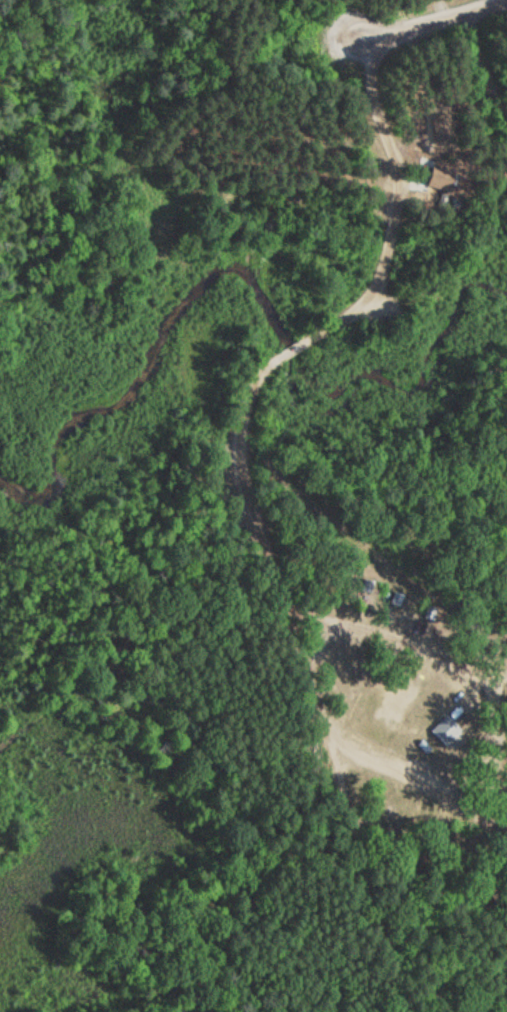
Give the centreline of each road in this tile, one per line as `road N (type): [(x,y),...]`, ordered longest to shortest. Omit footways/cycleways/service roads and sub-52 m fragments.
road 1 (residential): [(442,804),(331,735),(238,445),(246,392),(275,357),(378,284),(395,188),(361,37)]
road 2 (residential): [(506,730),(442,804),(506,824)]
road 3 (residential): [(361,37),(475,16),(506,1)]

